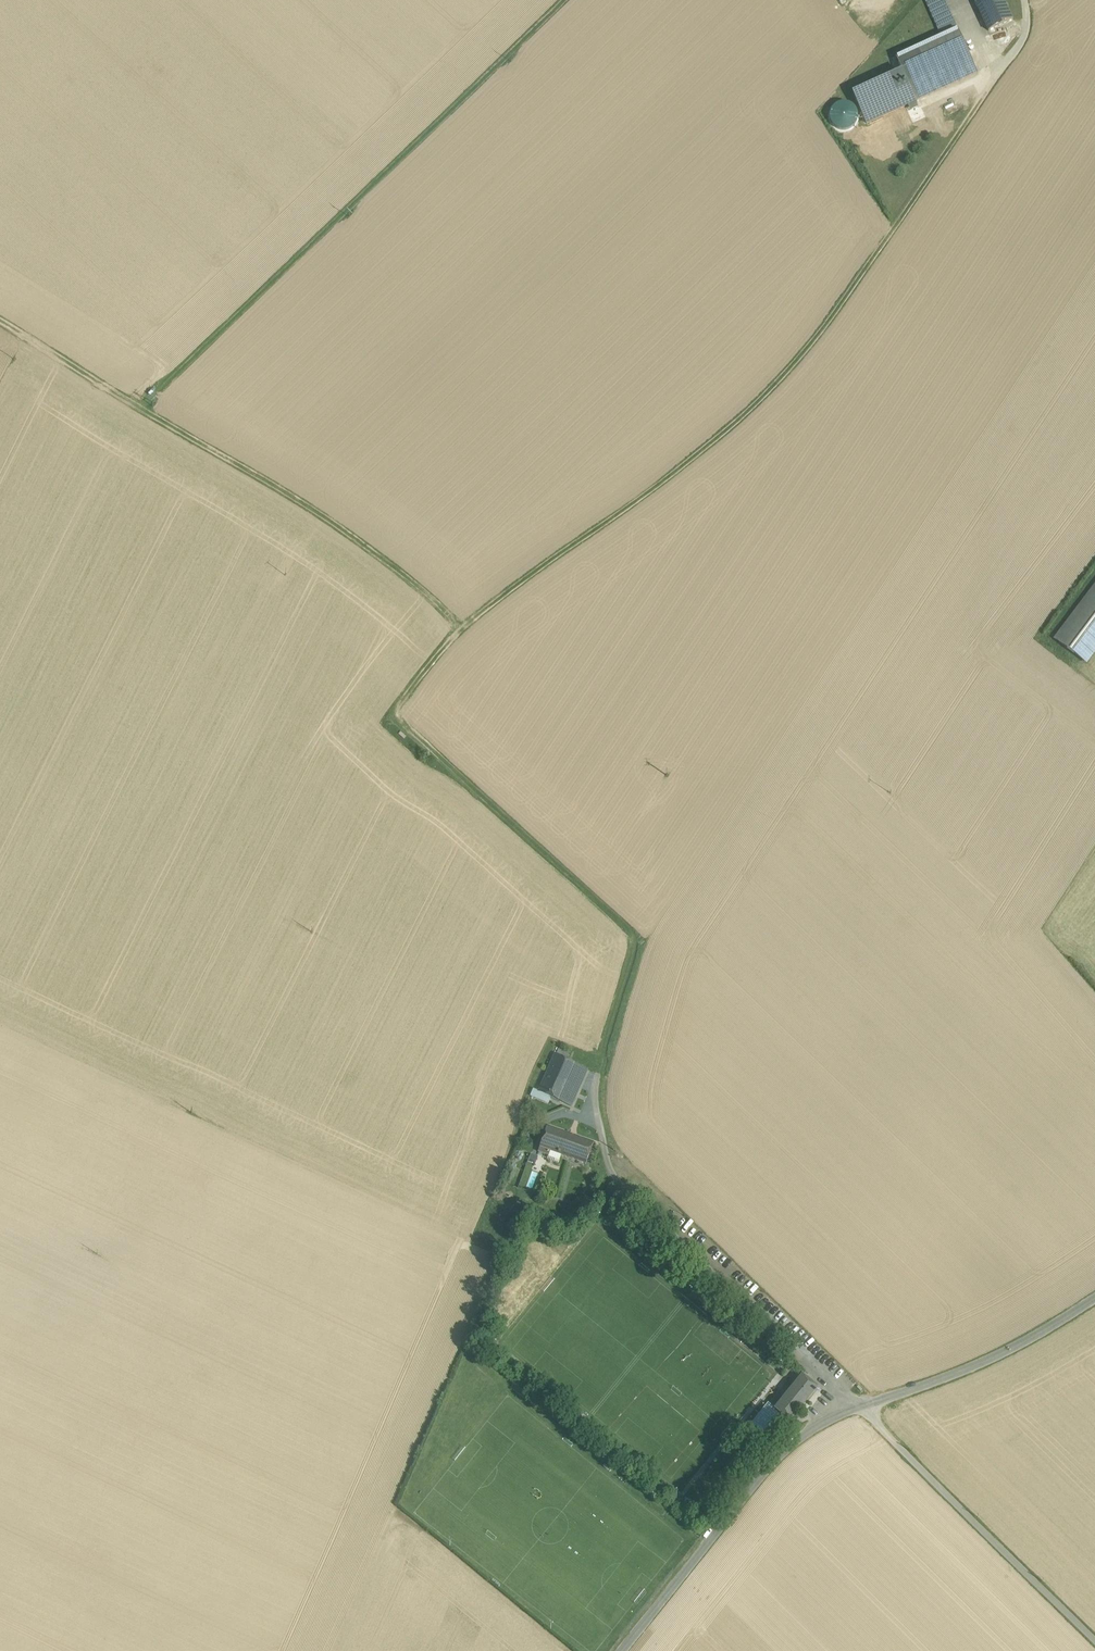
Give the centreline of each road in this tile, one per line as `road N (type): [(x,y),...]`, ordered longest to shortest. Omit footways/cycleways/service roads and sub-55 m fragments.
road 1 (track): [(0,320),(305,502),(422,590),(461,631),(399,706),(401,727),(636,944),(598,1071)]
road 2 (track): [(461,631),(646,497),(769,392),(819,336),(980,103)]
road 3 (unclassified): [(855,1409),(610,1174),(598,1071)]
road 4 (unclassified): [(855,1409),(815,1426),(764,1476),(621,1650)]
road 5 (unclassified): [(860,1406),(1094,1638)]
road 6 (unclassified): [(1094,1297),(988,1361),(860,1406)]

